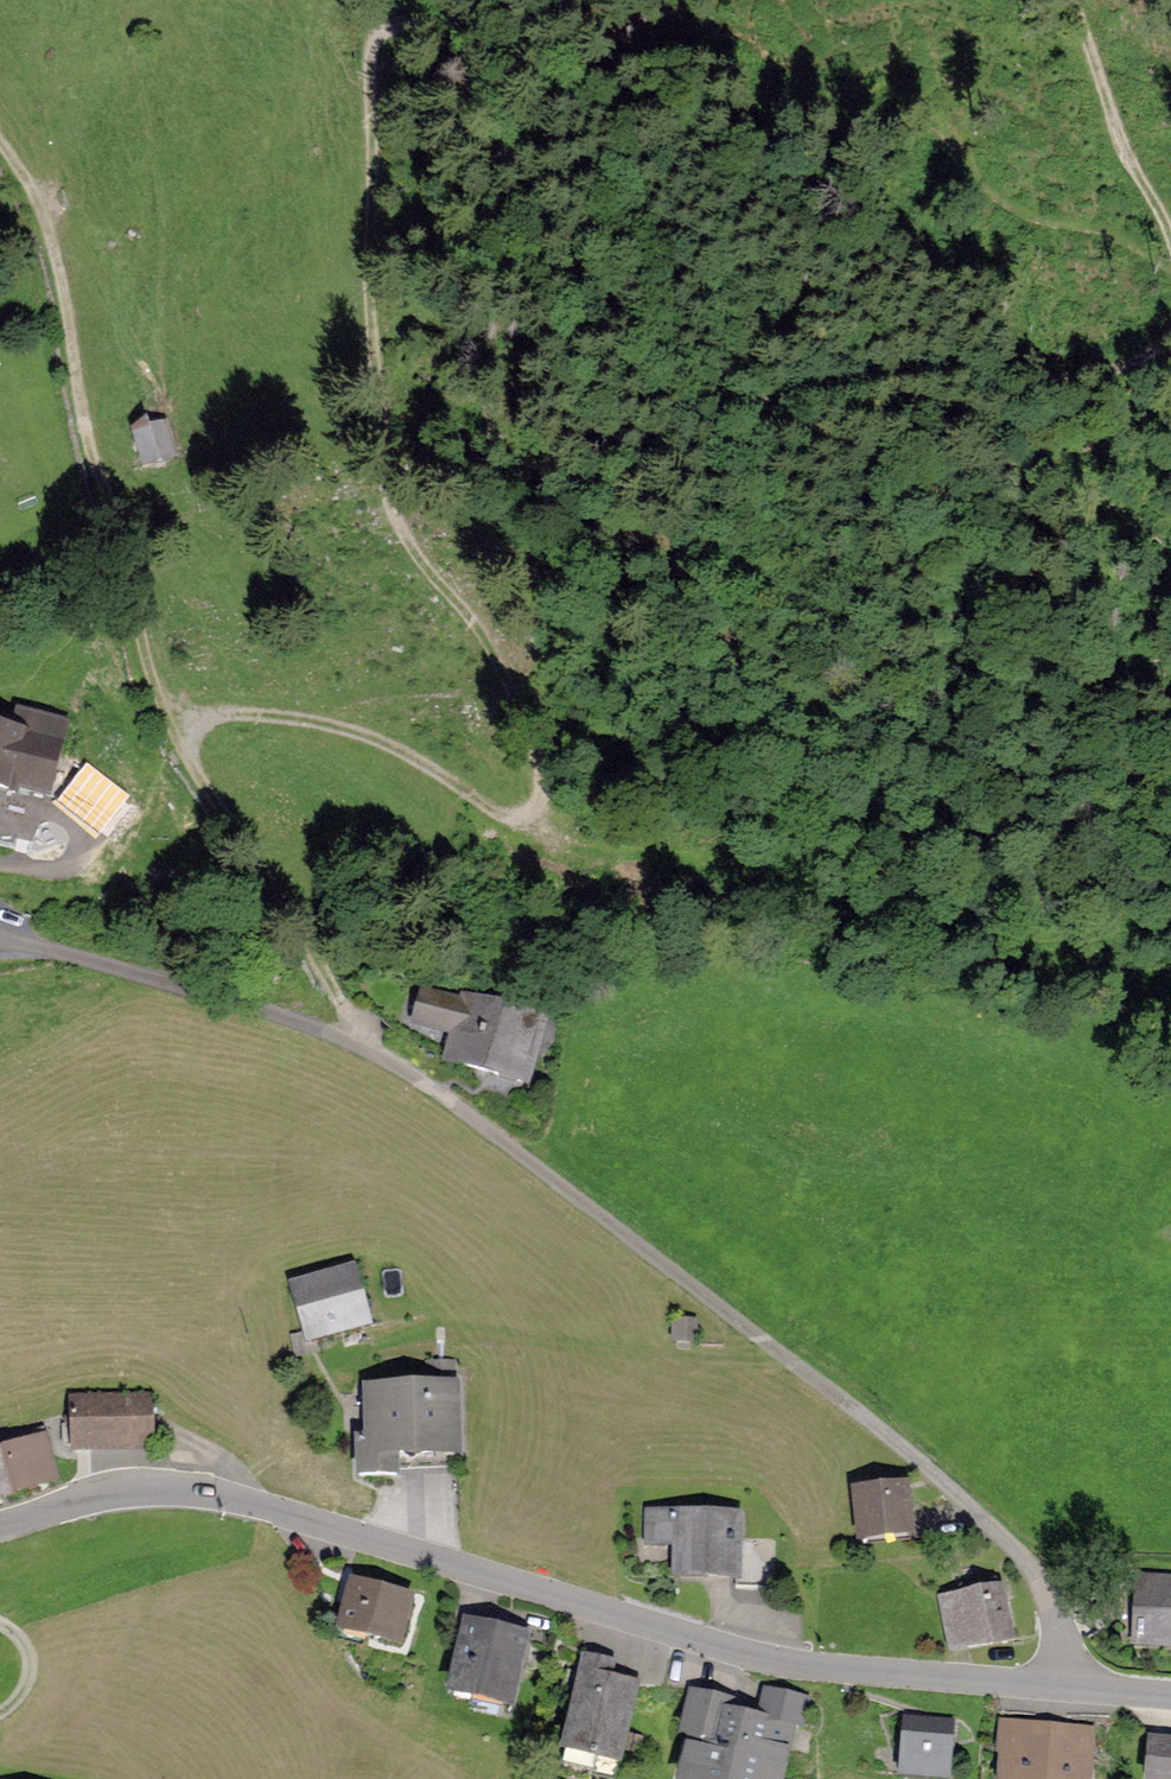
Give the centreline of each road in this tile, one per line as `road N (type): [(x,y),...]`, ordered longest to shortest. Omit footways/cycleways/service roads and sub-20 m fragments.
road 1 (track): [(180,730),(215,715),(259,715),(348,730),(391,744),(513,814),(532,809),(544,784),(535,734),(512,680),(389,492),(370,263),(373,35),(418,30),(435,42),(530,207),(627,325),(714,389),(752,400),(938,374),(1036,381),(1108,369),(1170,332)]
road 2 (unclassified): [(1057,1689),(1050,1595),(1004,1539),(889,1434),(423,1082),(324,1030),(0,940)]
road 3 (tertiary): [(0,1519),(153,1486),(305,1517),(748,1658),(1057,1689)]
road 4 (track): [(372,1053),(208,787),(146,658),(106,522),(63,281),(27,172),(0,133)]
road 5 (track): [(513,814),(578,851),(817,887),(984,941),(1035,946),(1170,924)]
road 6 (track): [(752,400),(789,504),(993,683),(1170,790)]
road 7 (track): [(405,1323),(463,1323),(640,1353),(787,1358)]
road 8 (track): [(1170,250),(1064,0)]

